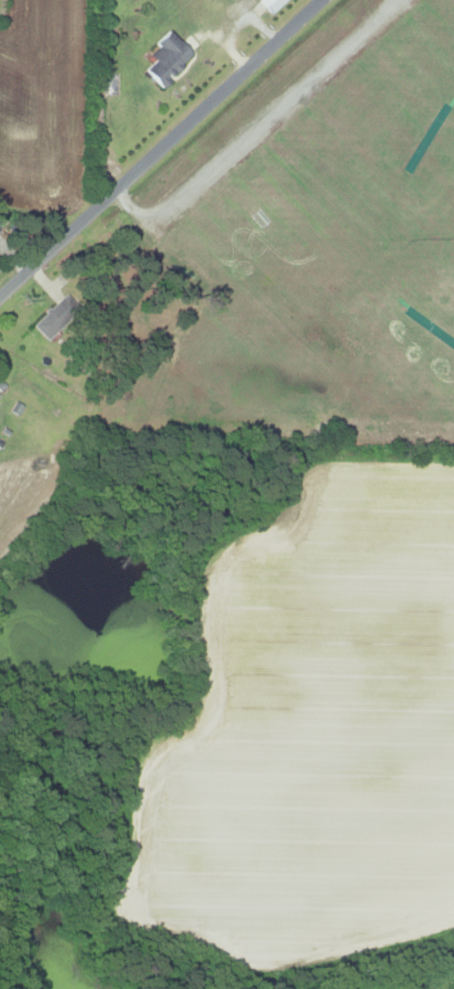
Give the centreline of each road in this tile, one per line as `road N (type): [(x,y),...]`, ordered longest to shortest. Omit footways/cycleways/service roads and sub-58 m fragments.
road 1 (residential): [(0,297),(320,0)]

